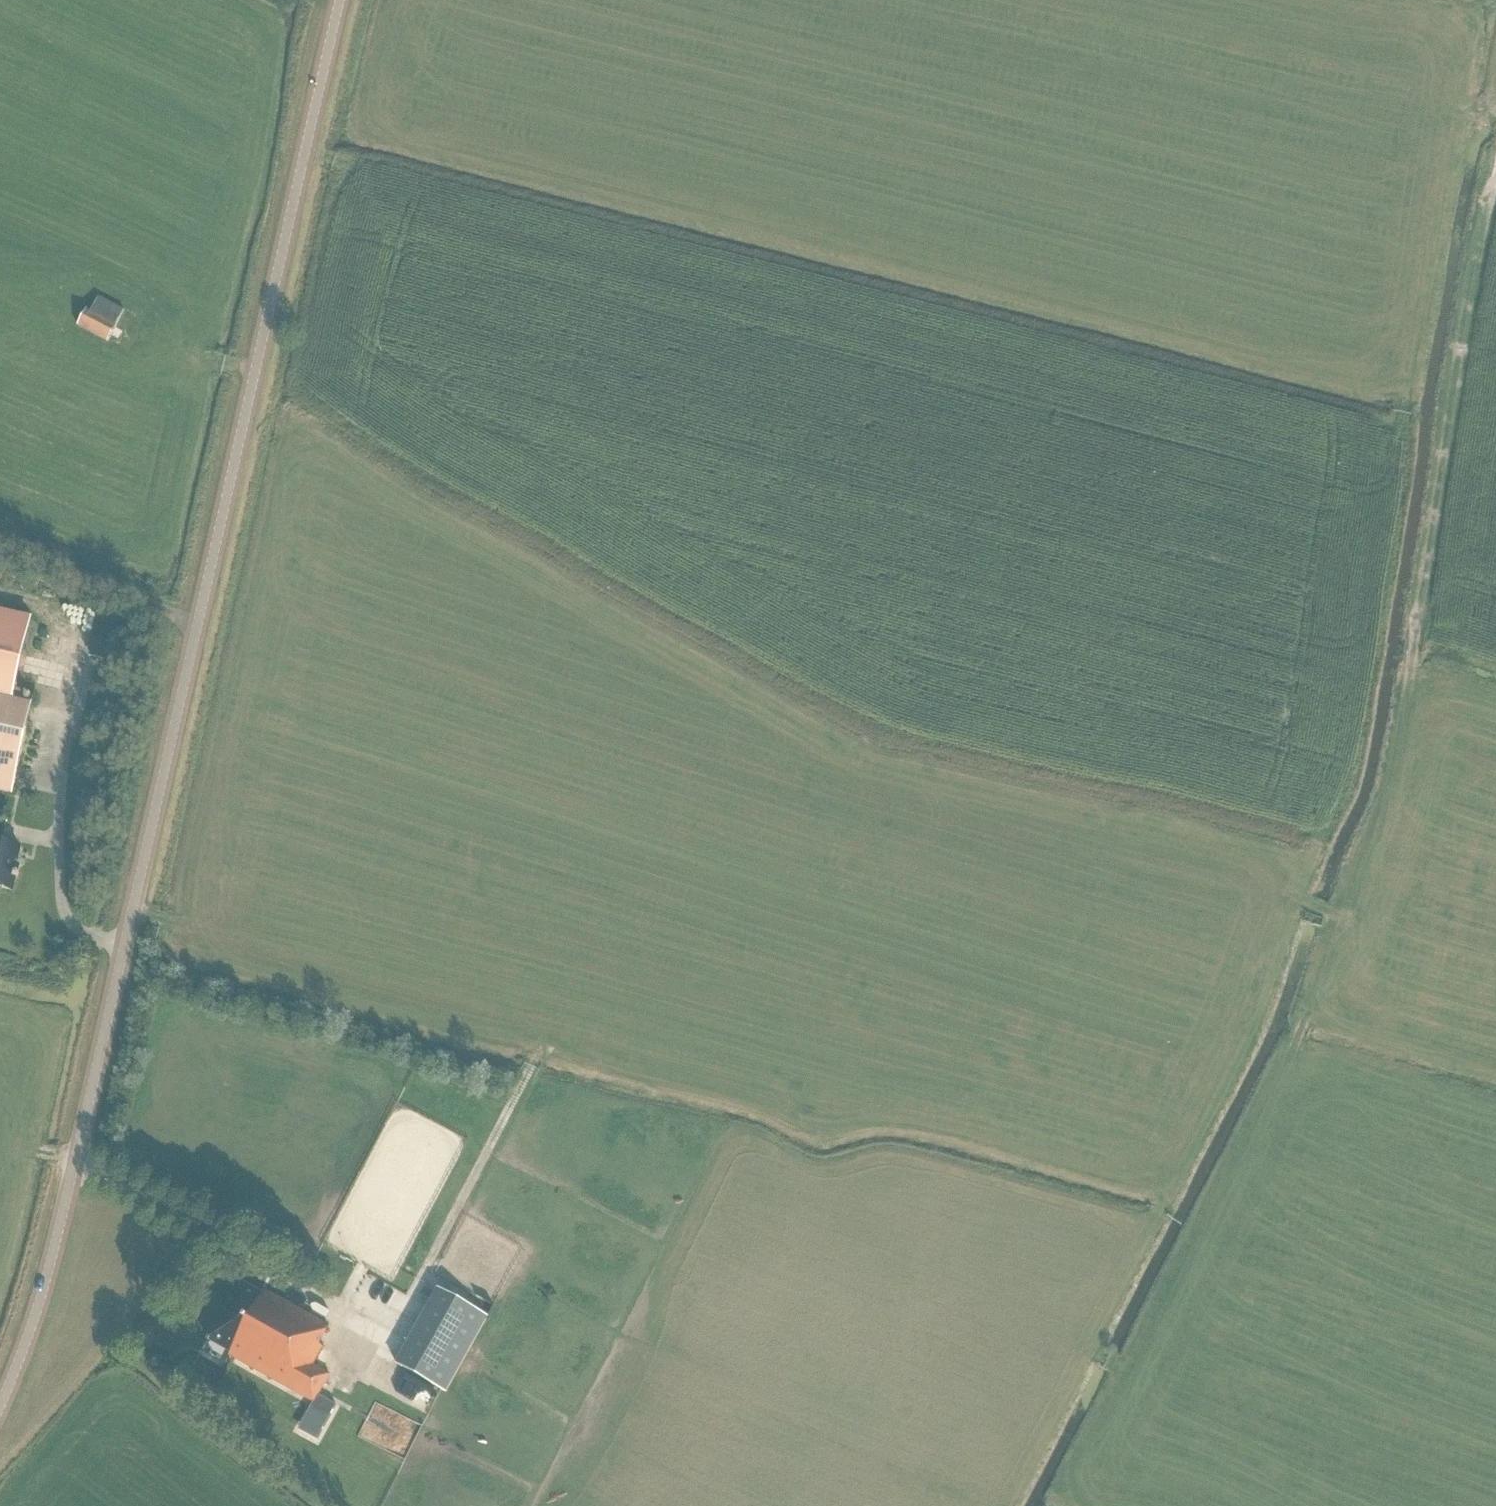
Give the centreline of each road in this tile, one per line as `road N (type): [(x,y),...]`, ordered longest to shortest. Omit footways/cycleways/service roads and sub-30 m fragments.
road 1 (tertiary): [(0,1416),(25,1361),(91,1120),(312,97),(342,0)]
road 2 (track): [(60,841),(59,783),(79,634),(69,618),(0,595)]
road 3 (track): [(198,624),(0,541)]

